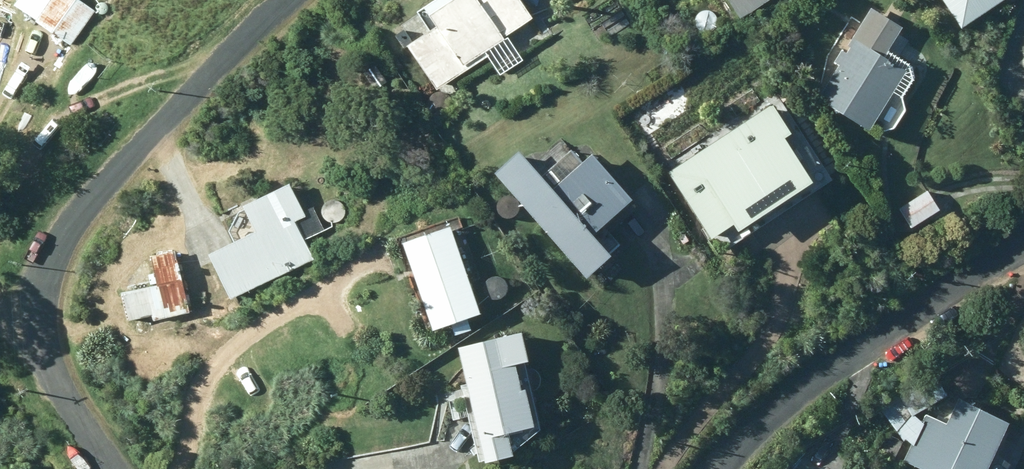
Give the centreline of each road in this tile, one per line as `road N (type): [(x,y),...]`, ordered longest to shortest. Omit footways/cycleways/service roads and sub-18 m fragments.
road 1 (residential): [(100,468),(42,380),(42,310),(65,246),(299,0)]
road 2 (residential): [(1023,263),(754,436),(729,468)]

